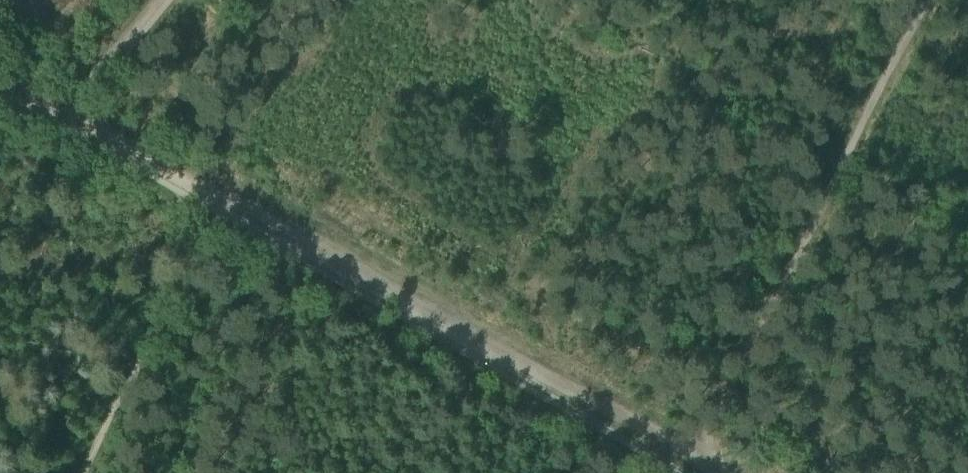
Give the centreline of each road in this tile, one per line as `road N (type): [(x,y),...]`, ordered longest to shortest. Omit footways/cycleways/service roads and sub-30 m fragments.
road 1 (track): [(230,200),(720,465)]
road 2 (track): [(720,465),(713,430),(800,270),(845,153),(931,0)]
road 3 (track): [(230,200),(84,472)]
road 4 (track): [(60,107),(230,200)]
road 5 (track): [(60,107),(147,0)]

